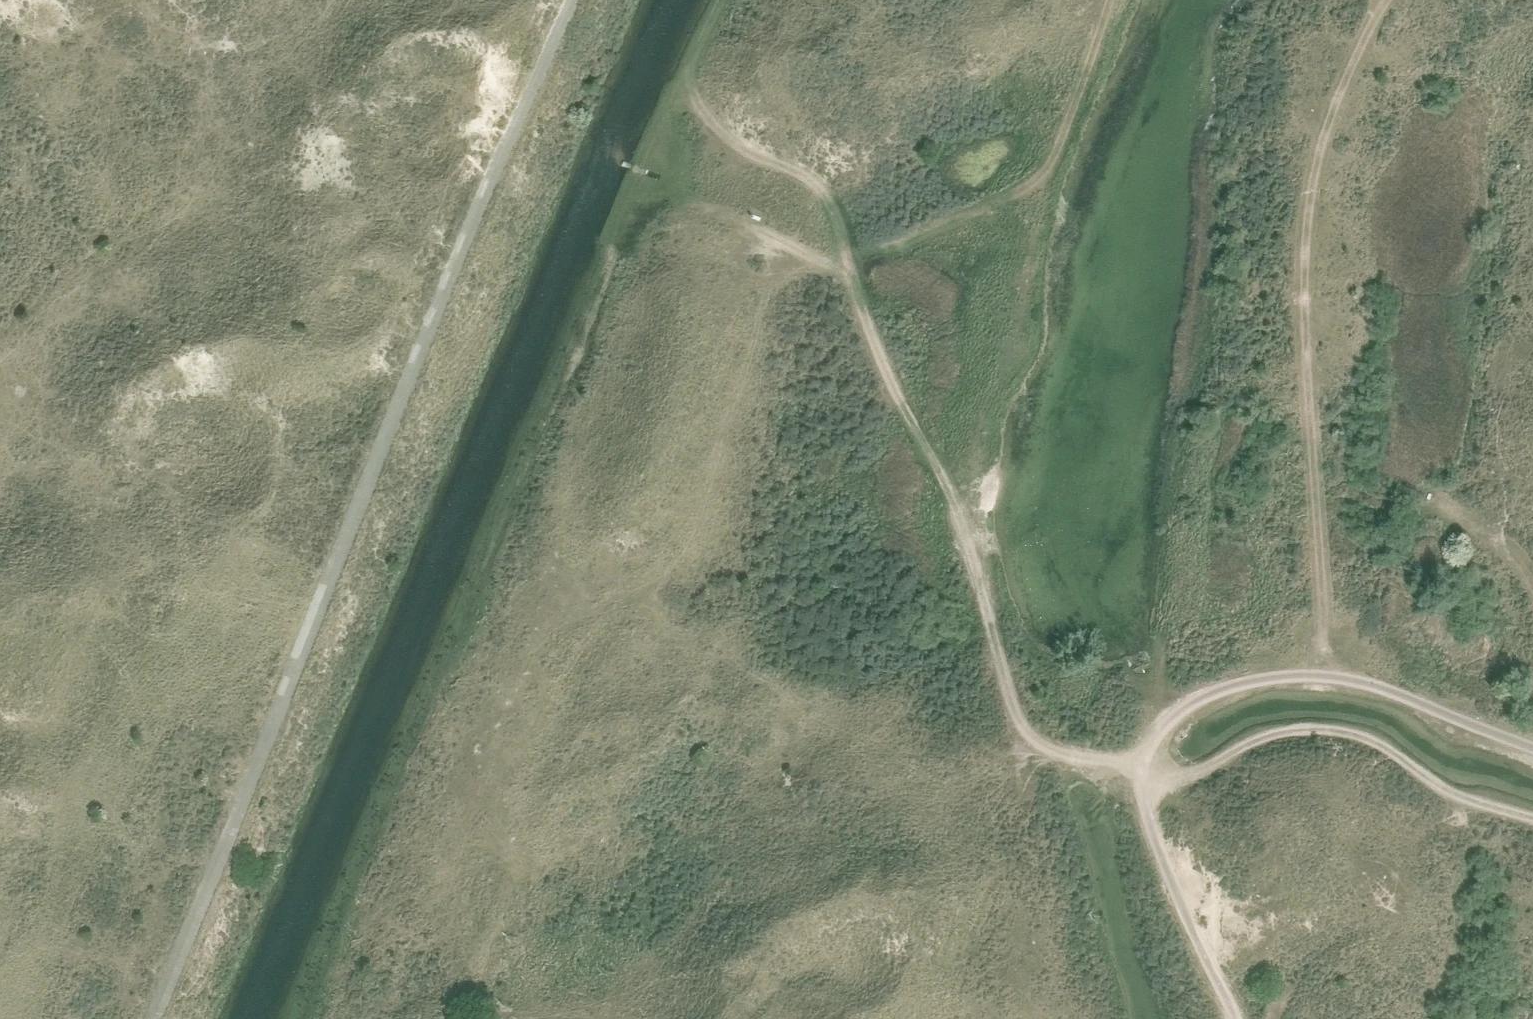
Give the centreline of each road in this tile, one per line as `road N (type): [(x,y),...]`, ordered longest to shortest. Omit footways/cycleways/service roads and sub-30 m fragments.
road 1 (track): [(151,1018),(476,212),(572,0)]
road 2 (track): [(1156,795),(1149,817),(1238,1018)]

